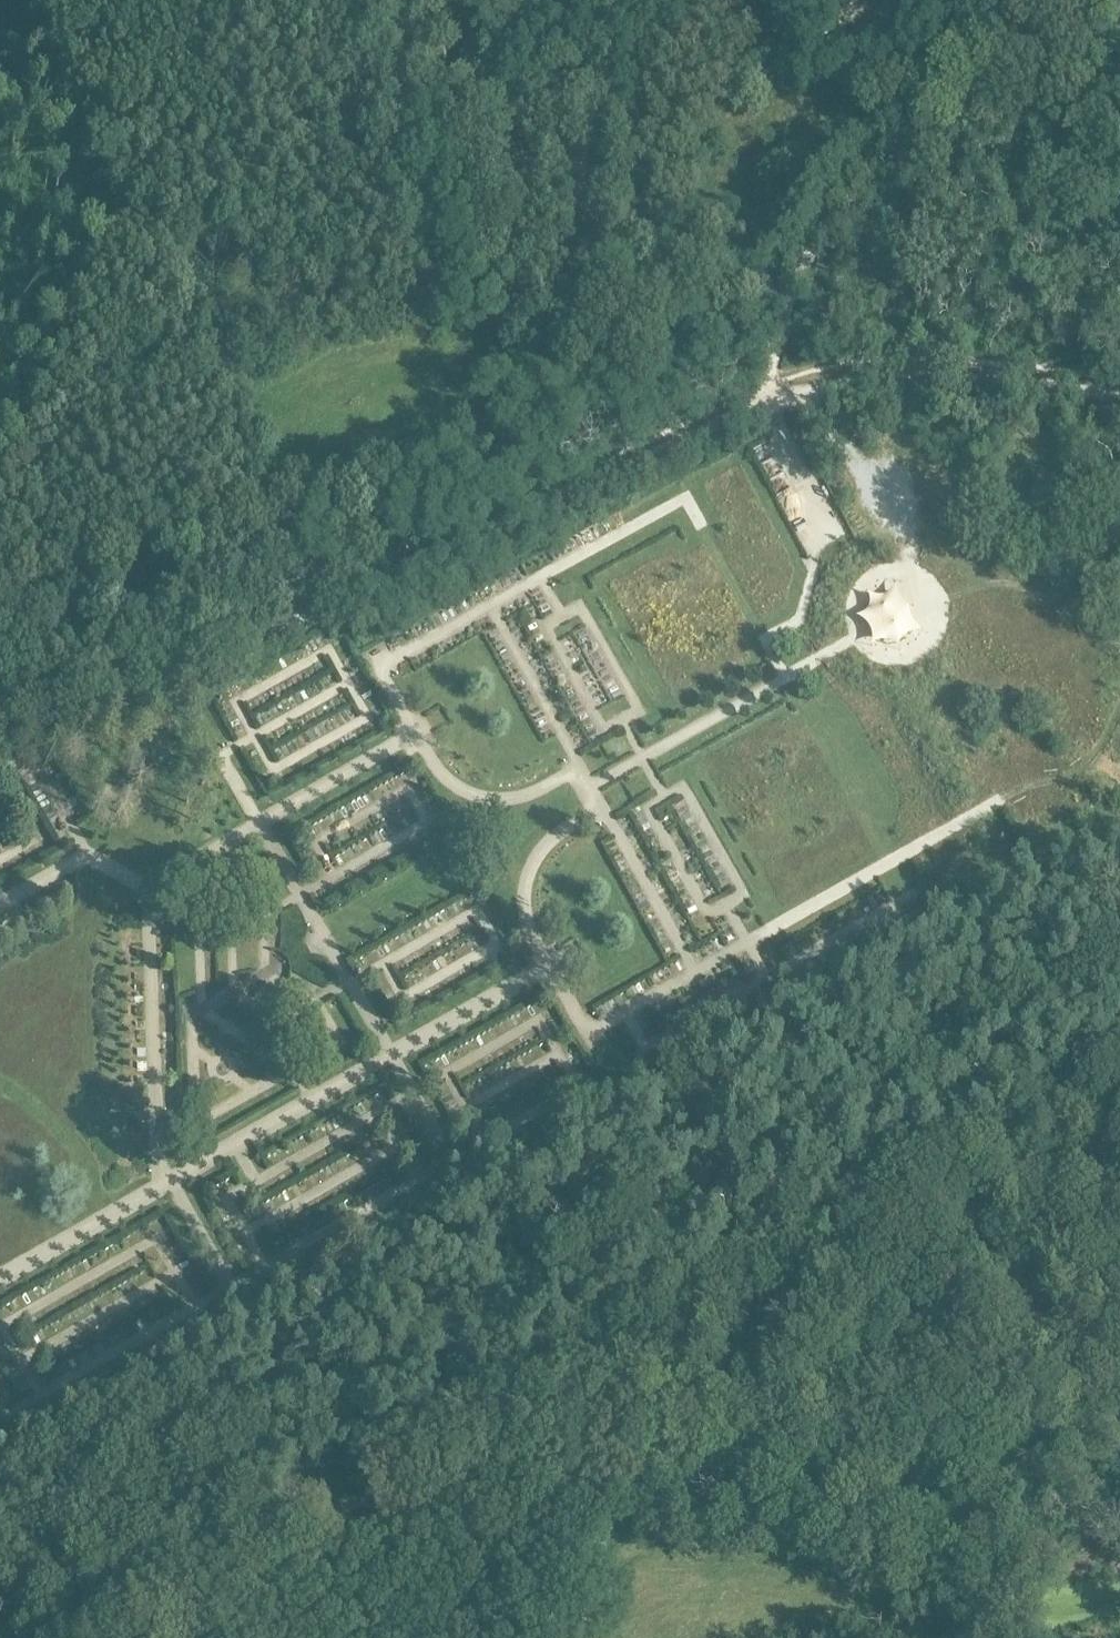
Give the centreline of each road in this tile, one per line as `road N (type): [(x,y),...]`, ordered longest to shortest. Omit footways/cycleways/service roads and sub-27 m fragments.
road 1 (track): [(140,1637),(315,1518),(427,1457),(517,1432),(1119,1419)]
road 2 (unclassified): [(0,734),(515,525),(769,400)]
road 3 (track): [(1029,0),(972,39),(897,119),(836,212),(790,301),(769,400)]
road 4 (track): [(1119,398),(904,372),(769,400)]
road 5 (track): [(786,675),(841,643),(859,622),(769,400)]
road 6 (track): [(906,520),(799,392)]

